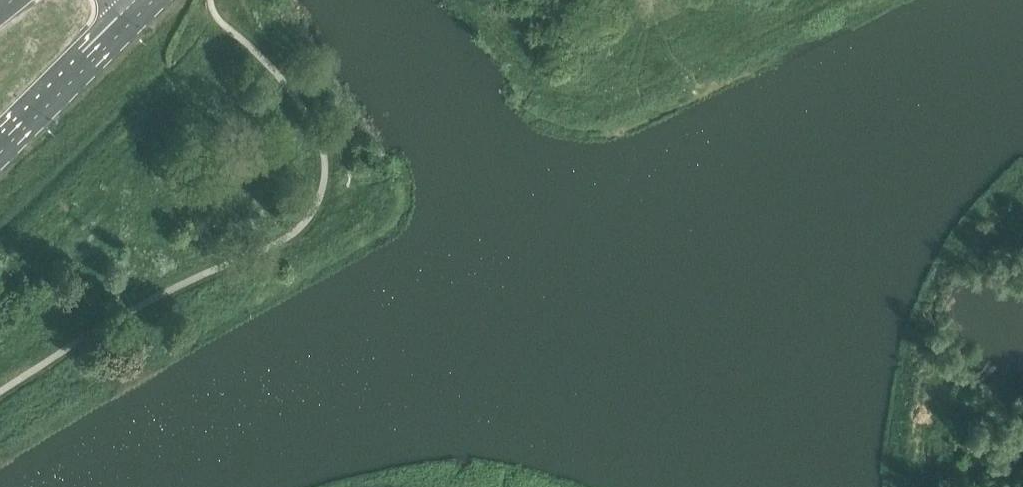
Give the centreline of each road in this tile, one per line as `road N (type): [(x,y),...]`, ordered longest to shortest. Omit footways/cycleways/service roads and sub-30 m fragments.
road 1 (primary): [(0,147),(142,6)]

